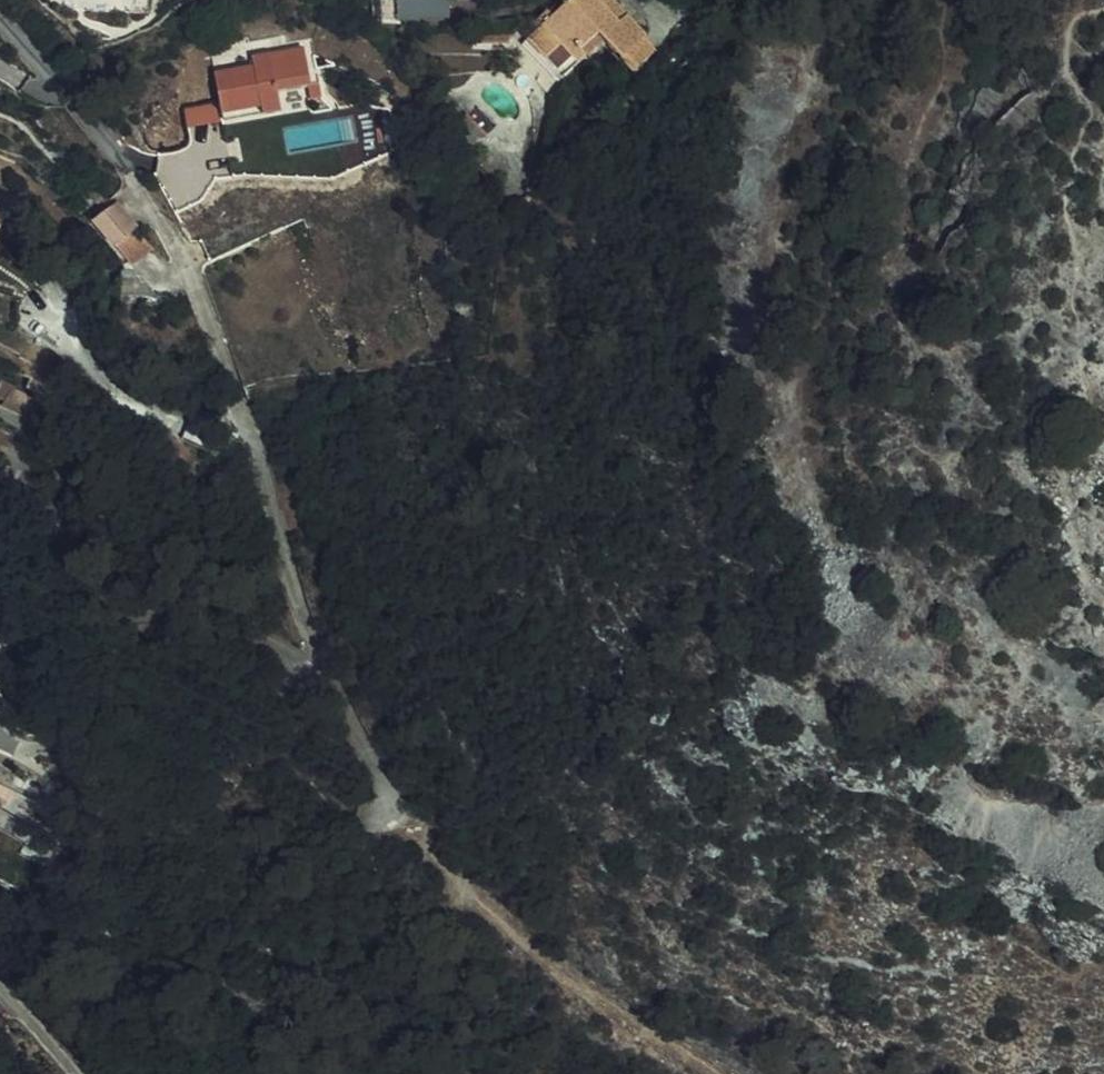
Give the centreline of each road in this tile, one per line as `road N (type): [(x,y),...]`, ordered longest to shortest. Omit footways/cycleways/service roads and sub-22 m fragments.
road 1 (track): [(714,1073),(506,934),(445,873),(395,805)]

